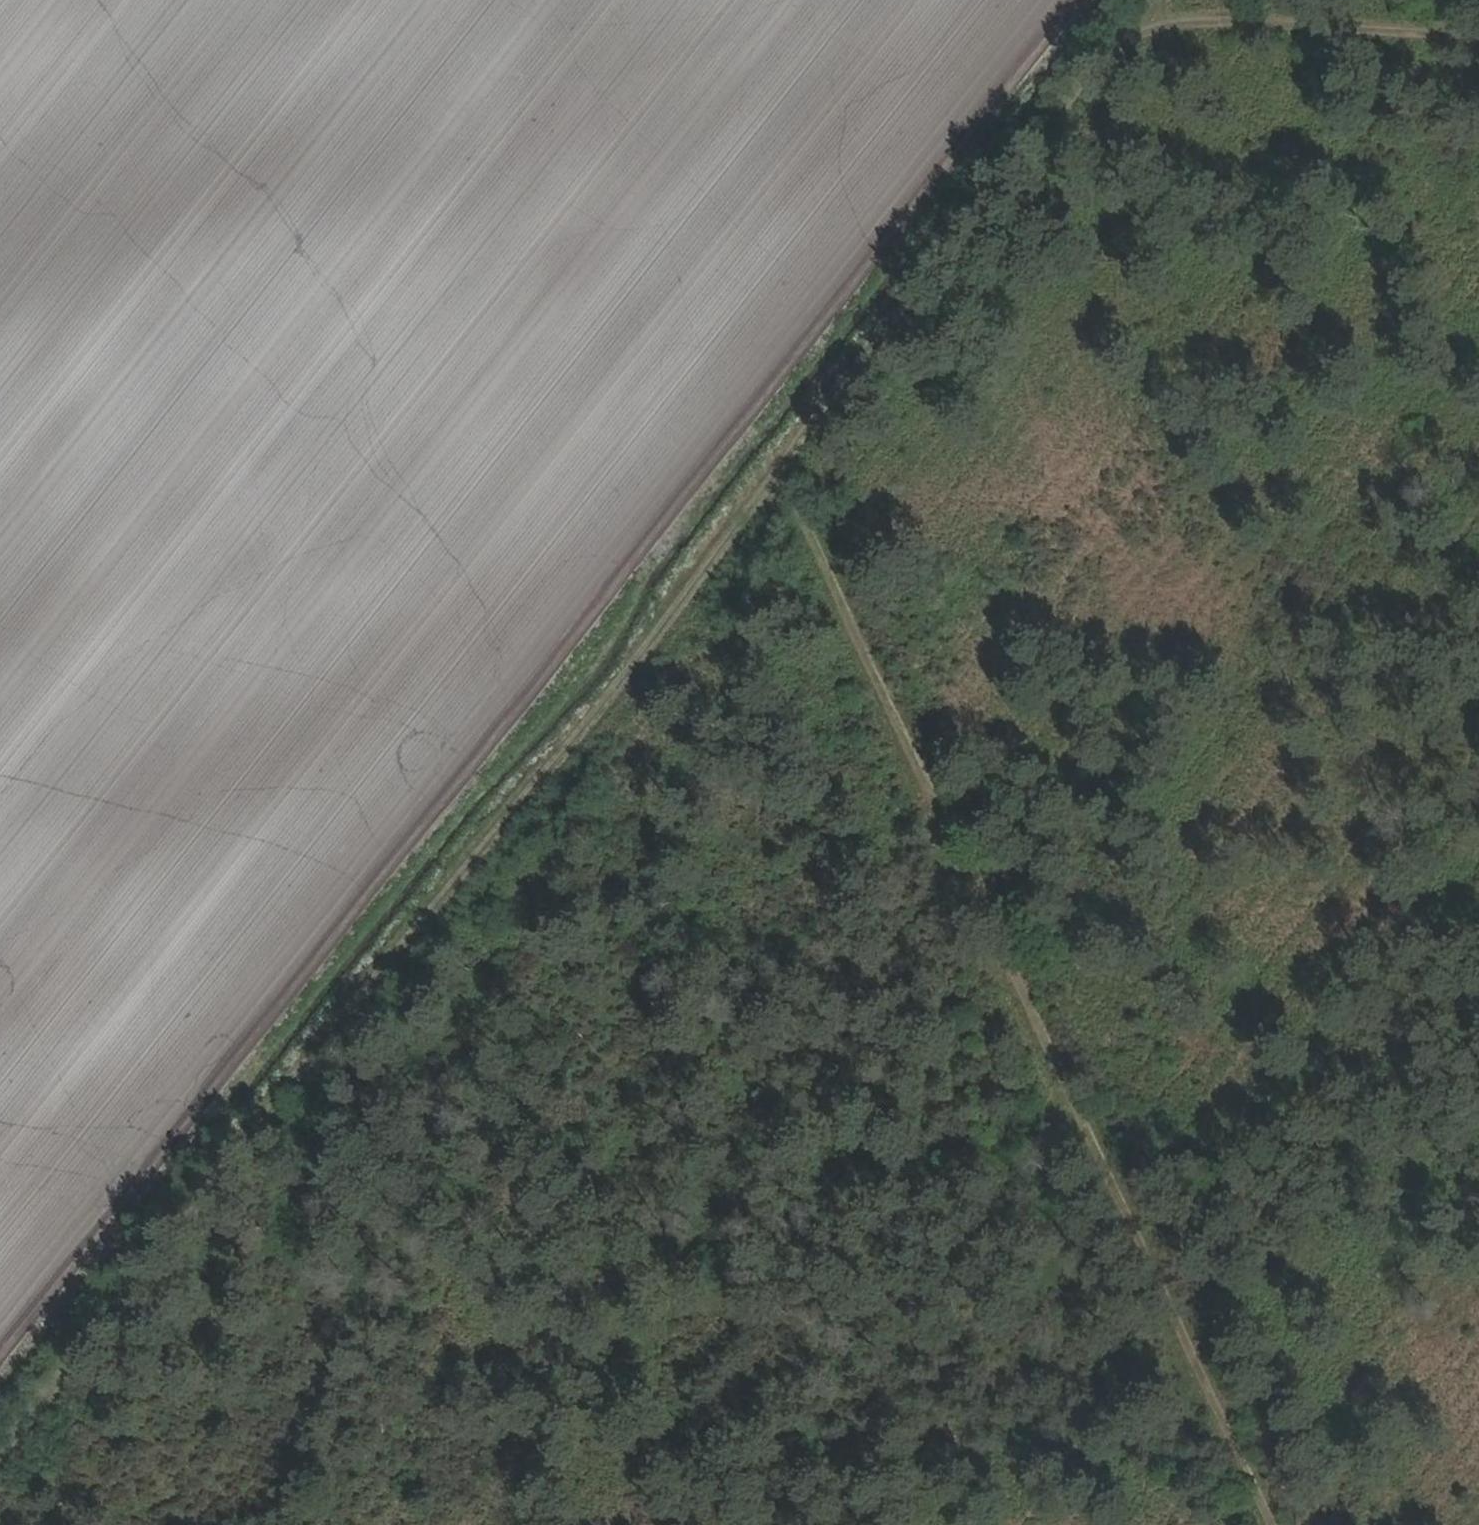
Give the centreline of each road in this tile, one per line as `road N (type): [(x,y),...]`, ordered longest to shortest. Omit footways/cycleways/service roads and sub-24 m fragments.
road 1 (track): [(1167,20),(1478,33)]

